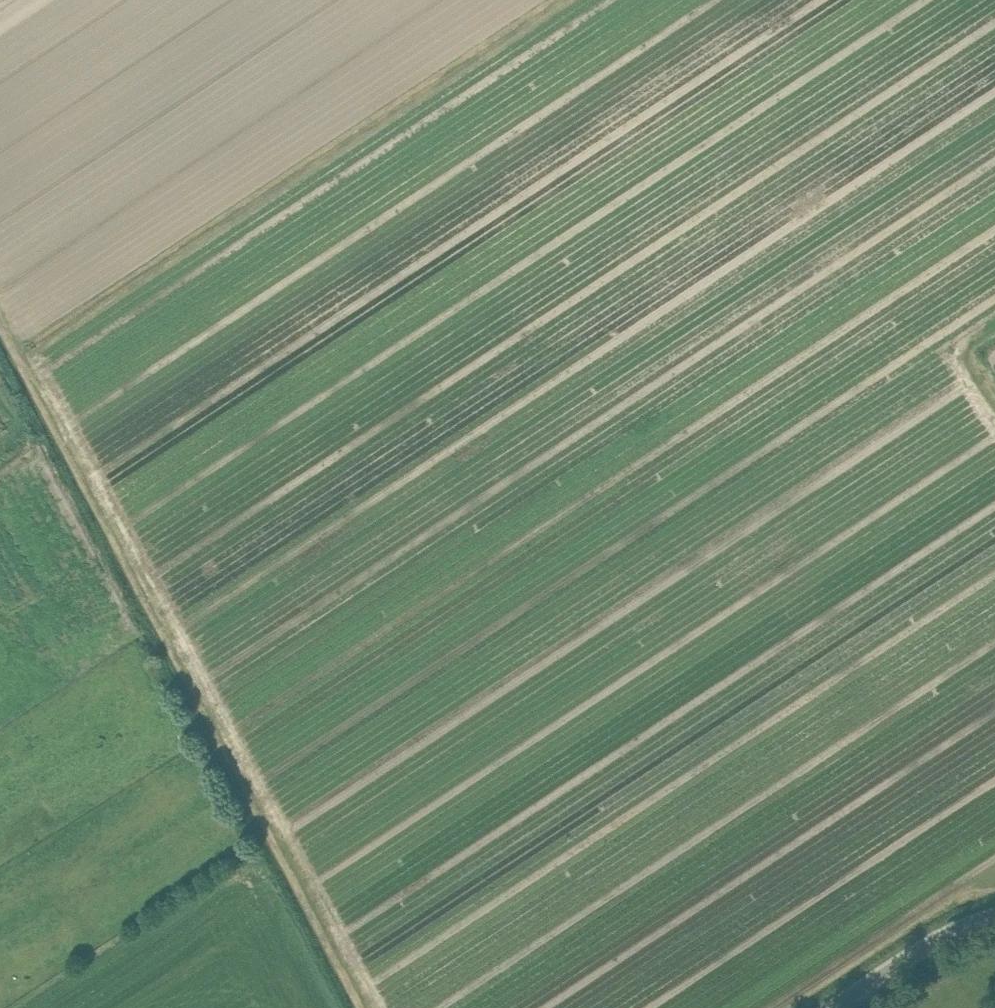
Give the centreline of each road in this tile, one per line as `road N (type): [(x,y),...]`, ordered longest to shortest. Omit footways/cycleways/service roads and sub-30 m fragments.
road 1 (unclassified): [(831,1007),(956,929),(994,917)]

